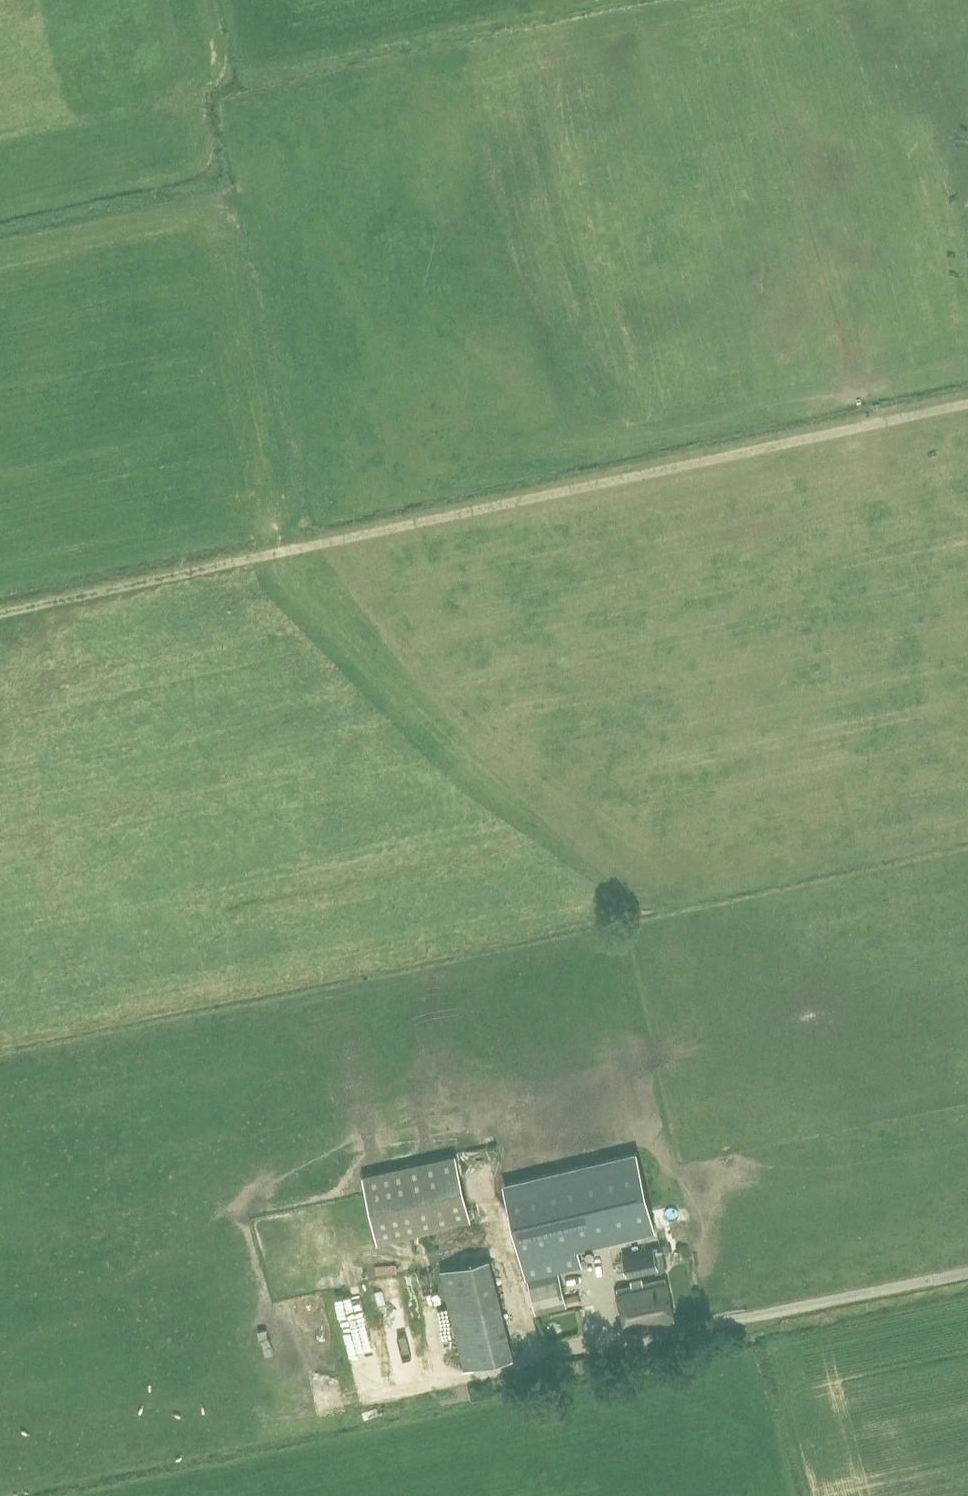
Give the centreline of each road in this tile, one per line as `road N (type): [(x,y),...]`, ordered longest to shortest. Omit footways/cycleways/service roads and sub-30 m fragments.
road 1 (track): [(0,609),(967,399)]

